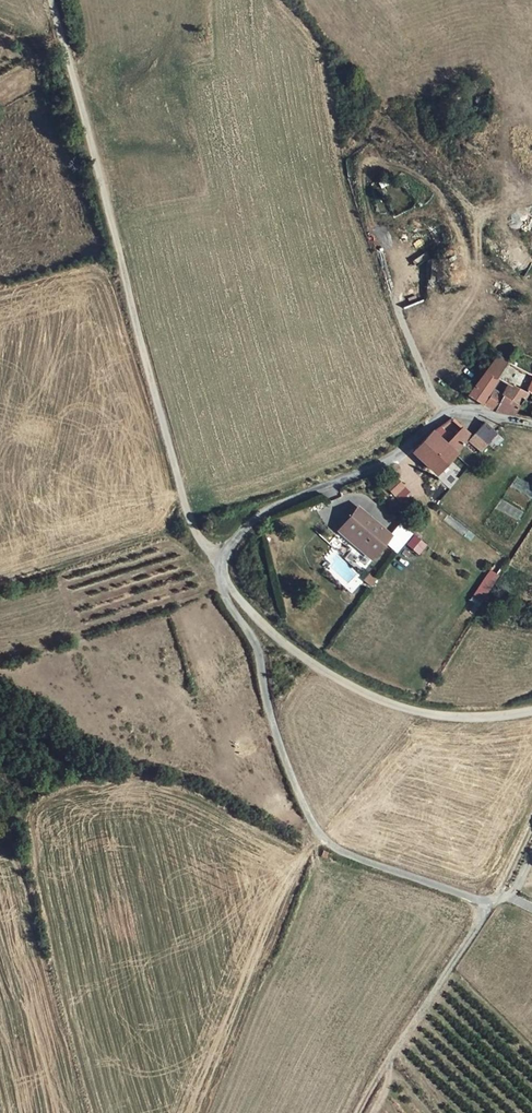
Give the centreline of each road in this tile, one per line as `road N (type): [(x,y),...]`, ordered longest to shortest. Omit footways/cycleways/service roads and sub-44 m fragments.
road 1 (track): [(53,0),(195,535),(221,568)]
road 2 (unclassified): [(531,429),(434,418),(393,461),(260,516),(226,551),(221,568)]
road 3 (unclassified): [(221,568),(270,633),(344,685),(427,715),(531,701)]
road 4 (unclassified): [(221,568),(221,589),(263,671),(277,738),(314,837),(373,862)]
road 5 (track): [(531,815),(362,1112)]

